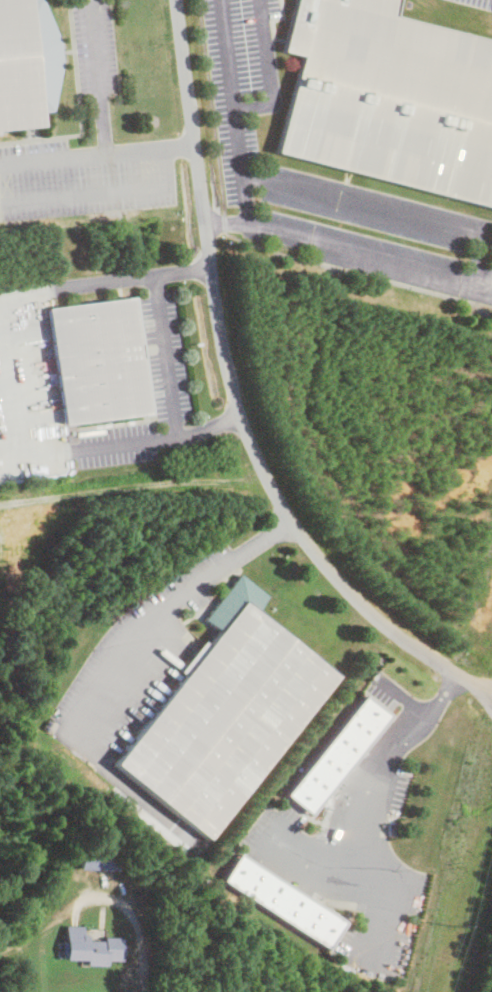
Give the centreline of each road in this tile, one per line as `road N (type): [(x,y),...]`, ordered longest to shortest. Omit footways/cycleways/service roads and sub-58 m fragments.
road 1 (residential): [(176,0),(216,331),(251,449),(314,553),(365,608),(491,694)]
road 2 (residential): [(153,991),(155,962),(134,915),(98,894)]

